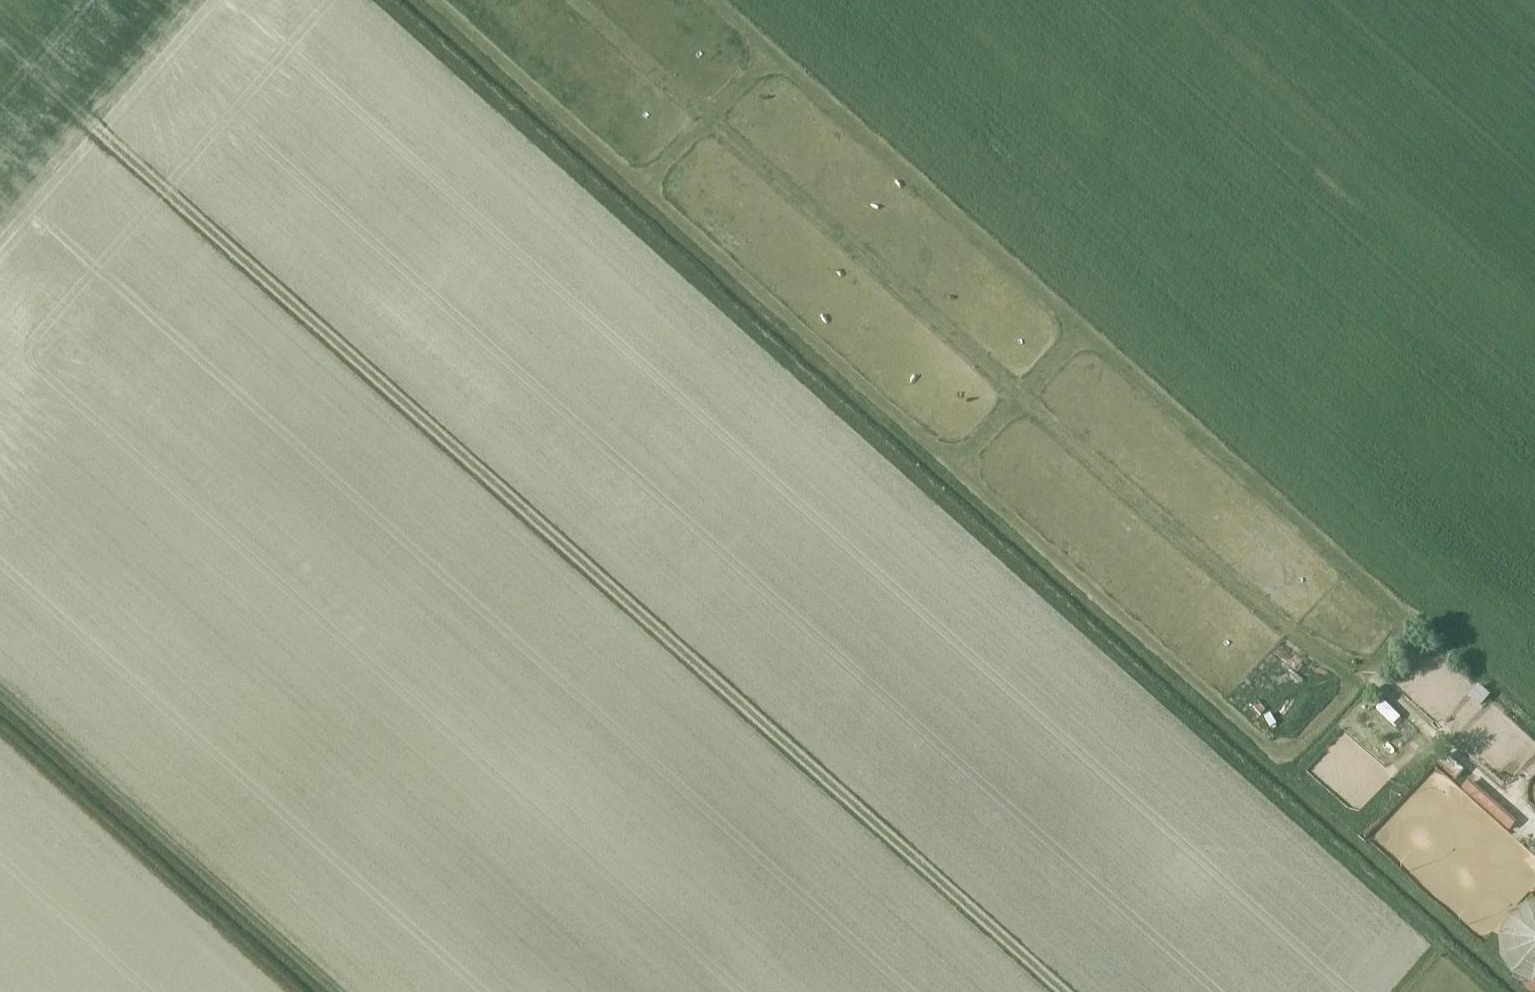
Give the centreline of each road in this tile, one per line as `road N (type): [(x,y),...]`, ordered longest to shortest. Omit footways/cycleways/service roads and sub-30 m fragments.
road 1 (track): [(0,53),(1061,991)]

